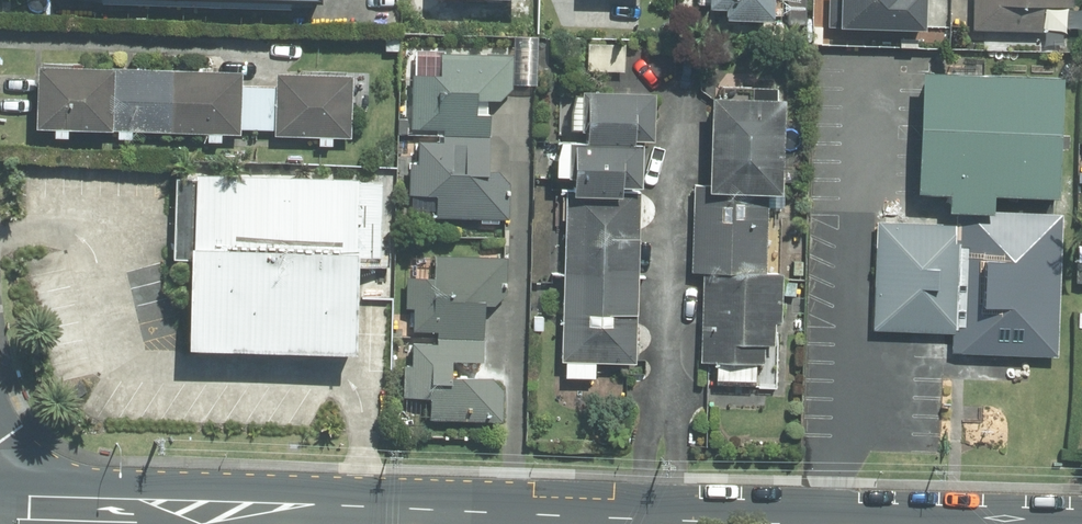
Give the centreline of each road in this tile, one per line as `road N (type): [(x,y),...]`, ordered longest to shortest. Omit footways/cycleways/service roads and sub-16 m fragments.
road 1 (tertiary): [(661,523),(92,510)]
road 2 (secondary): [(0,425),(46,482),(92,510)]

